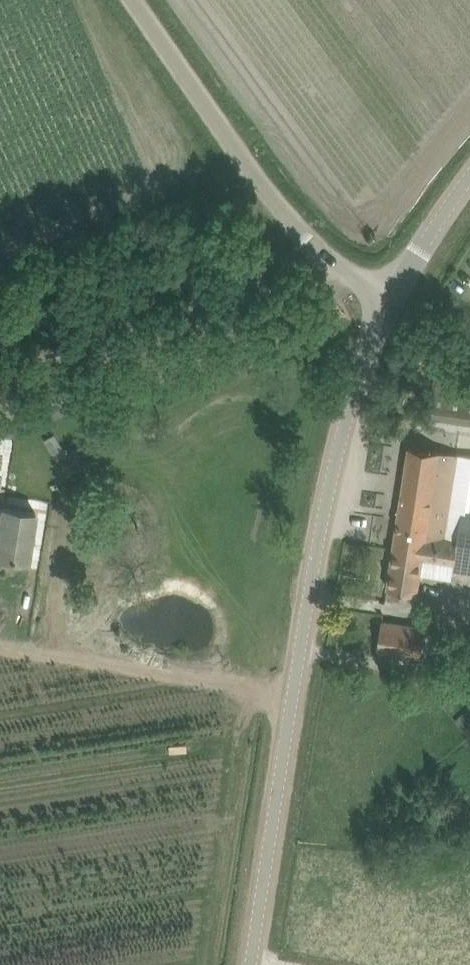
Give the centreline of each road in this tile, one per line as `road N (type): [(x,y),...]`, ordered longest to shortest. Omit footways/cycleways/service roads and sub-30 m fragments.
road 1 (tertiary): [(251,964),(320,532),(390,296)]
road 2 (unclassified): [(390,296),(338,268),(283,215),(134,0)]
road 3 (track): [(338,268),(287,294),(0,383)]
road 4 (tertiary): [(390,296),(469,174)]

